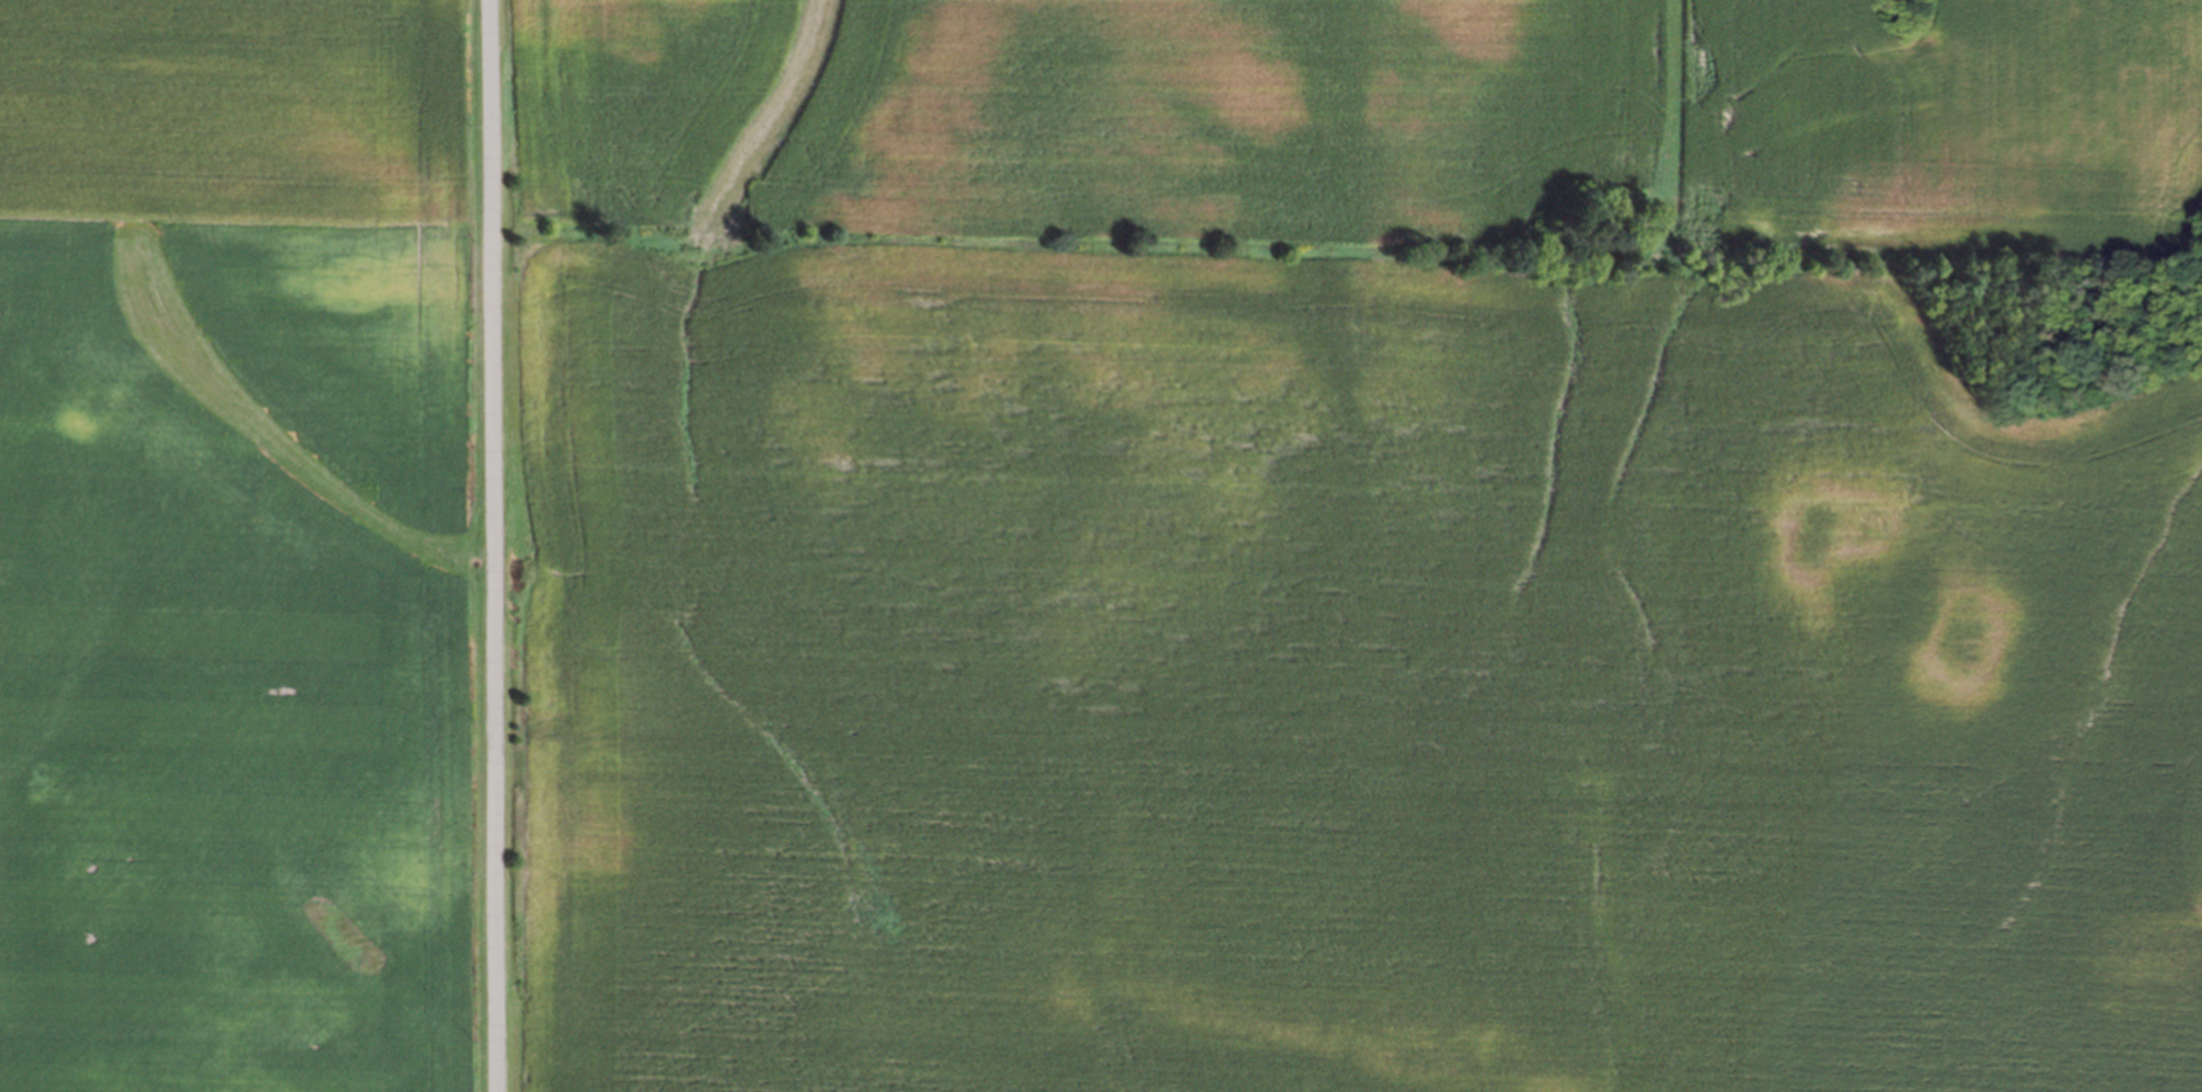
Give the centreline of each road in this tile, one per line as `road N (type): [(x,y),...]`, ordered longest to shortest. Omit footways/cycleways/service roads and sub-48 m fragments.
road 1 (residential): [(496,1091),(479,0)]

